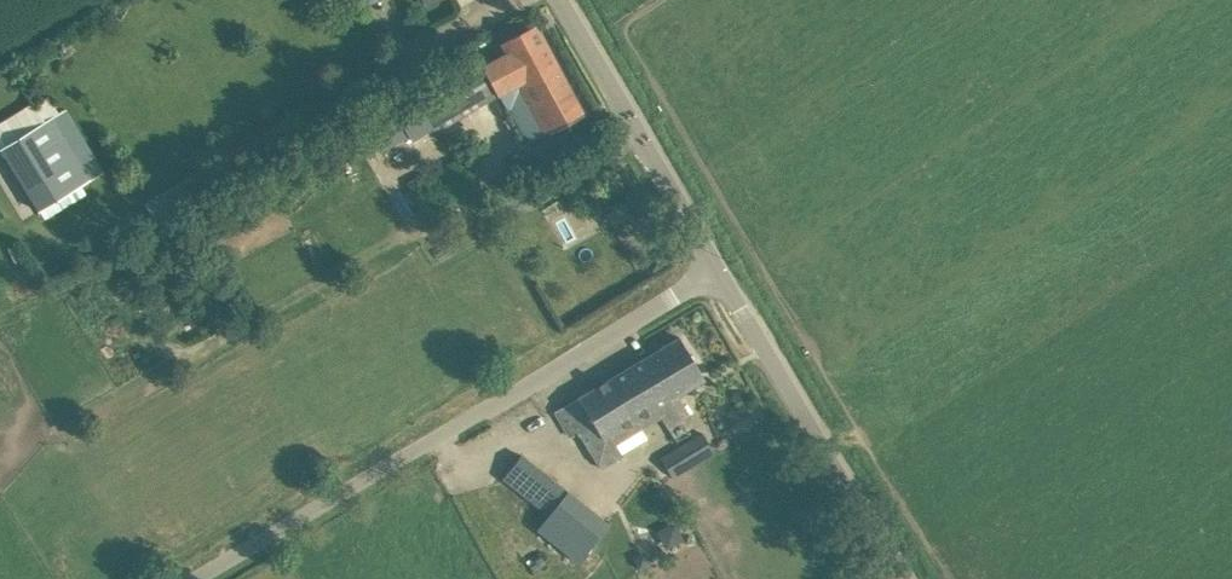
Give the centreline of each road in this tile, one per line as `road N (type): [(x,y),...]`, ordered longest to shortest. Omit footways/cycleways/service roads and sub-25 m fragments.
road 1 (unclassified): [(194,578),(722,272)]
road 2 (unclassified): [(895,578),(722,272)]
road 3 (unclassified): [(722,272),(563,0)]

